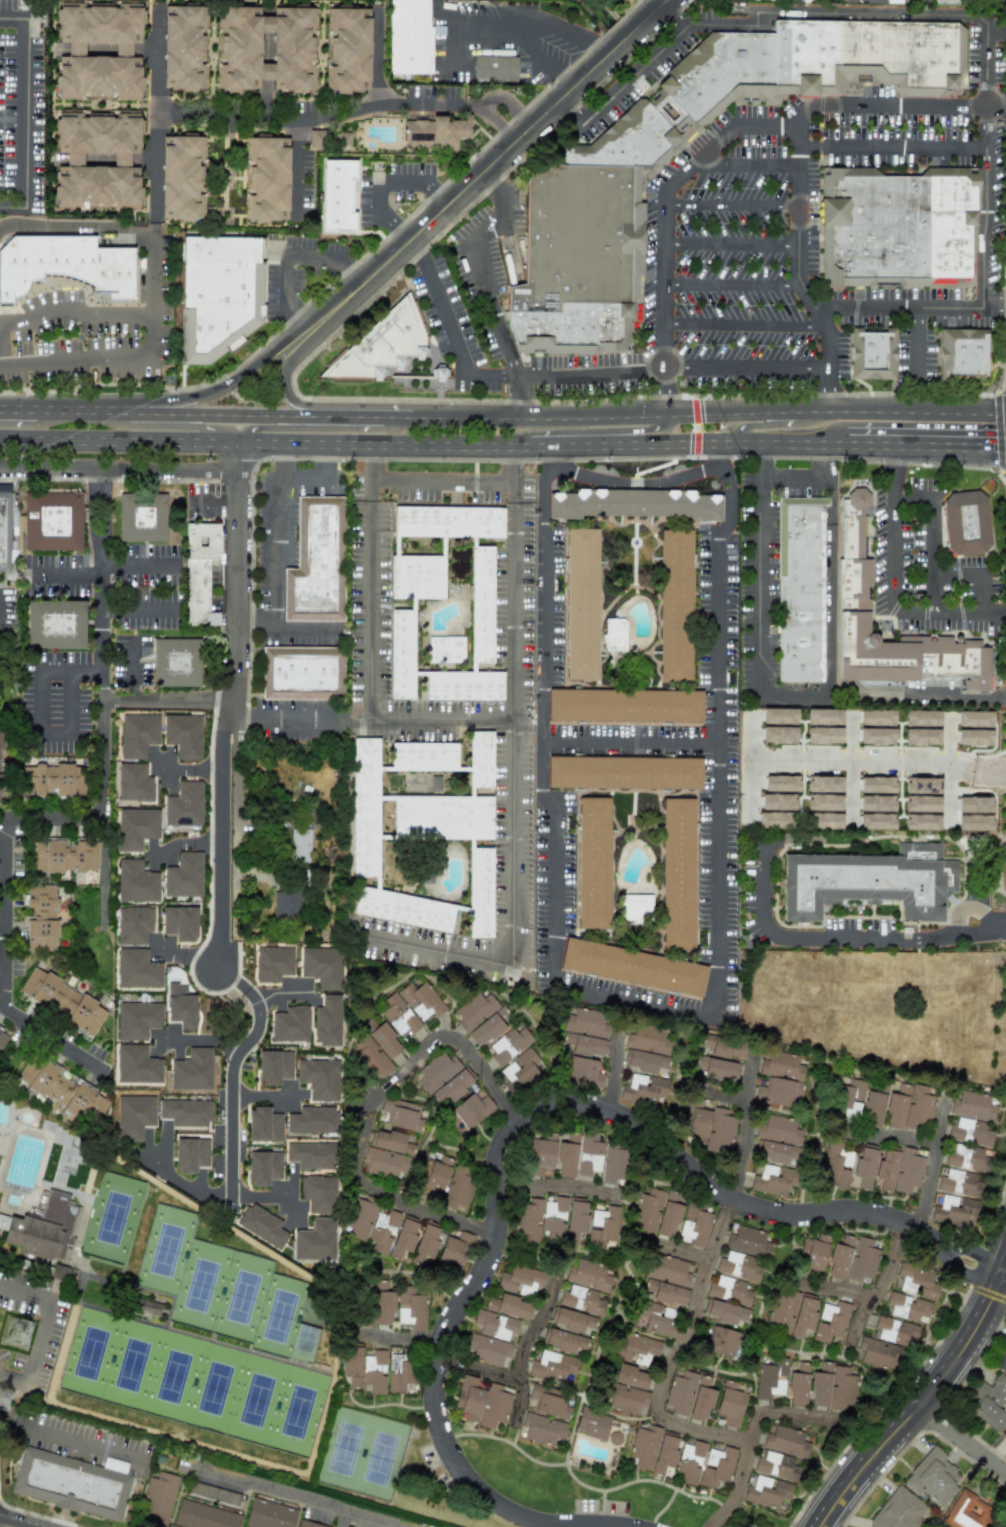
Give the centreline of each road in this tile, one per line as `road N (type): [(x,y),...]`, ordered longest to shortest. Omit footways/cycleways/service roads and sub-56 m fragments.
road 1 (residential): [(900,1219),(865,1209),(775,1215),(729,1200),(638,1121),(602,1106),(562,1097),(507,1128),(488,1179),(488,1254),(438,1342),(433,1411),(443,1442),(491,1502),(527,1522),(573,1526)]
road 2 (primary): [(238,444),(844,443)]
road 3 (primary): [(1005,415),(411,418)]
road 4 (tertiary): [(291,344),(667,0)]
road 5 (residential): [(213,973),(221,950),(222,730),(236,697),(237,470)]
road 6 (residential): [(1,835),(7,821),(25,818),(101,819),(103,696),(236,697)]
road 7 (residential): [(758,842),(762,913),(775,938),(1005,926)]
road 8 (tertiary): [(816,1526),(983,1308)]
road 9 (residential): [(229,1206),(230,1062),(259,1015),(247,988),(213,973)]
road 10 (primary): [(0,438),(238,444)]
road 11 (residential): [(0,467),(237,470)]
road 12 (primary): [(326,416),(113,413)]
road 13 (tertiary): [(291,344),(215,392),(126,401),(113,413)]
road 14 (residential): [(7,1008),(7,847),(0,835)]
road 15 (primary): [(394,418),(355,429),(261,427),(238,444)]
road 16 (primary): [(510,442),(523,433),(640,430),(656,427),(662,416)]
road 17 (primary): [(844,443),(1005,448)]
road 18 (residential): [(473,108),(406,102),(321,119)]
road 19 (residential): [(149,357),(0,365)]
road 20 (primary): [(238,444),(219,429),(128,425),(113,413)]

